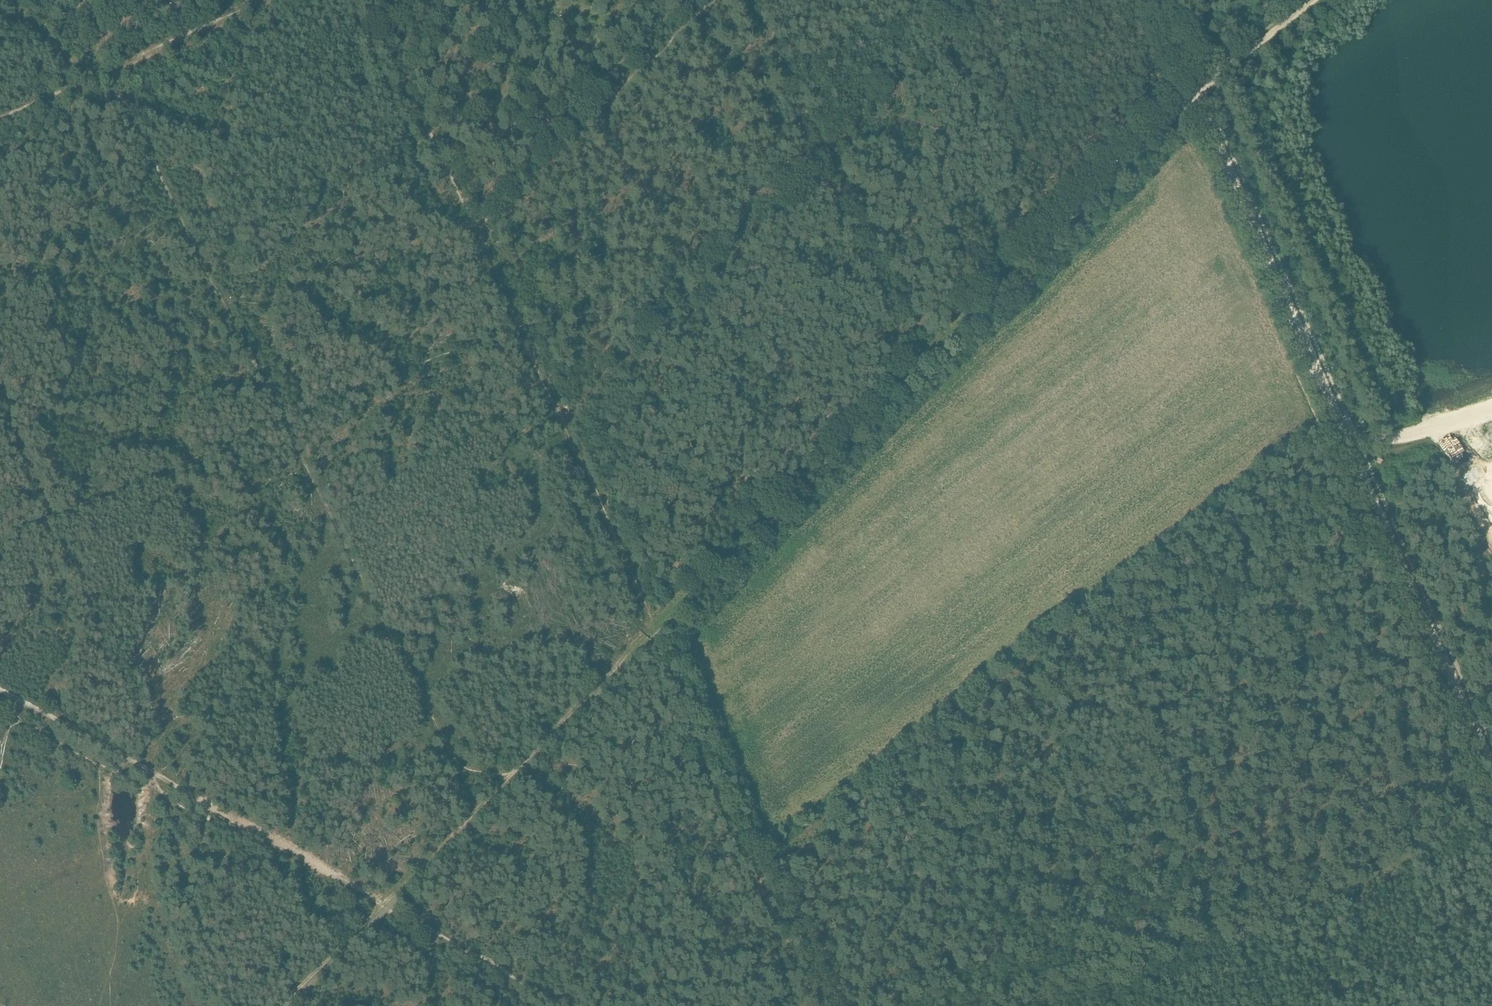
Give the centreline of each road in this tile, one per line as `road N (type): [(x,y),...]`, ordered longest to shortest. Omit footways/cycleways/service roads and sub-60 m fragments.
road 1 (track): [(18,701),(386,907)]
road 2 (track): [(1197,89),(1351,442)]
road 3 (track): [(1491,758),(1351,442)]
road 4 (track): [(386,907),(565,1005)]
road 5 (track): [(1051,228),(1197,89)]
road 6 (track): [(1325,0),(1201,103)]
road 7 (track): [(1351,442),(1491,403)]

